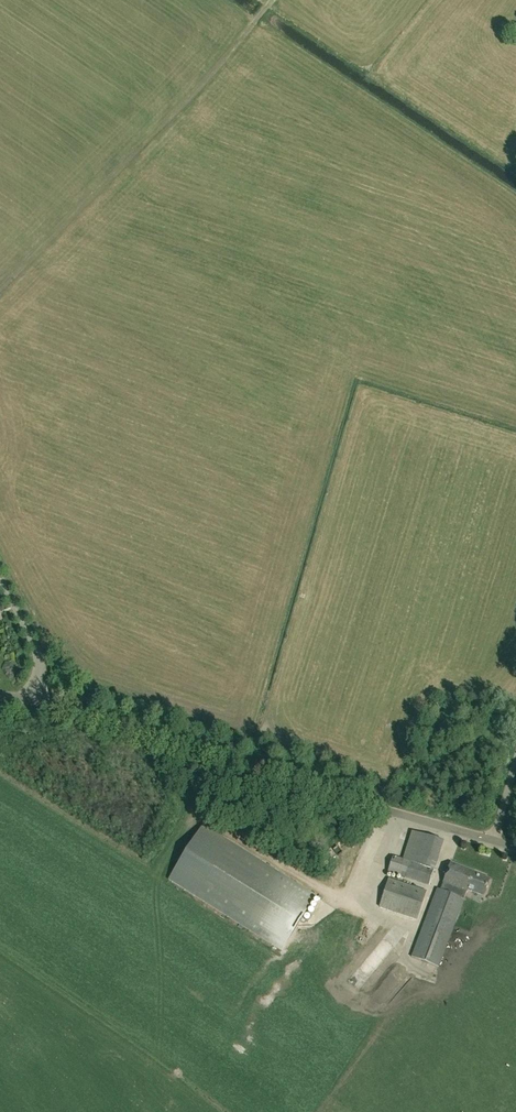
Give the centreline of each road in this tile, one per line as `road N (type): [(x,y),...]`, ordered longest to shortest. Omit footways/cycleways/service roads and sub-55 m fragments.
road 1 (unclassified): [(515,847),(55,705),(0,696)]

